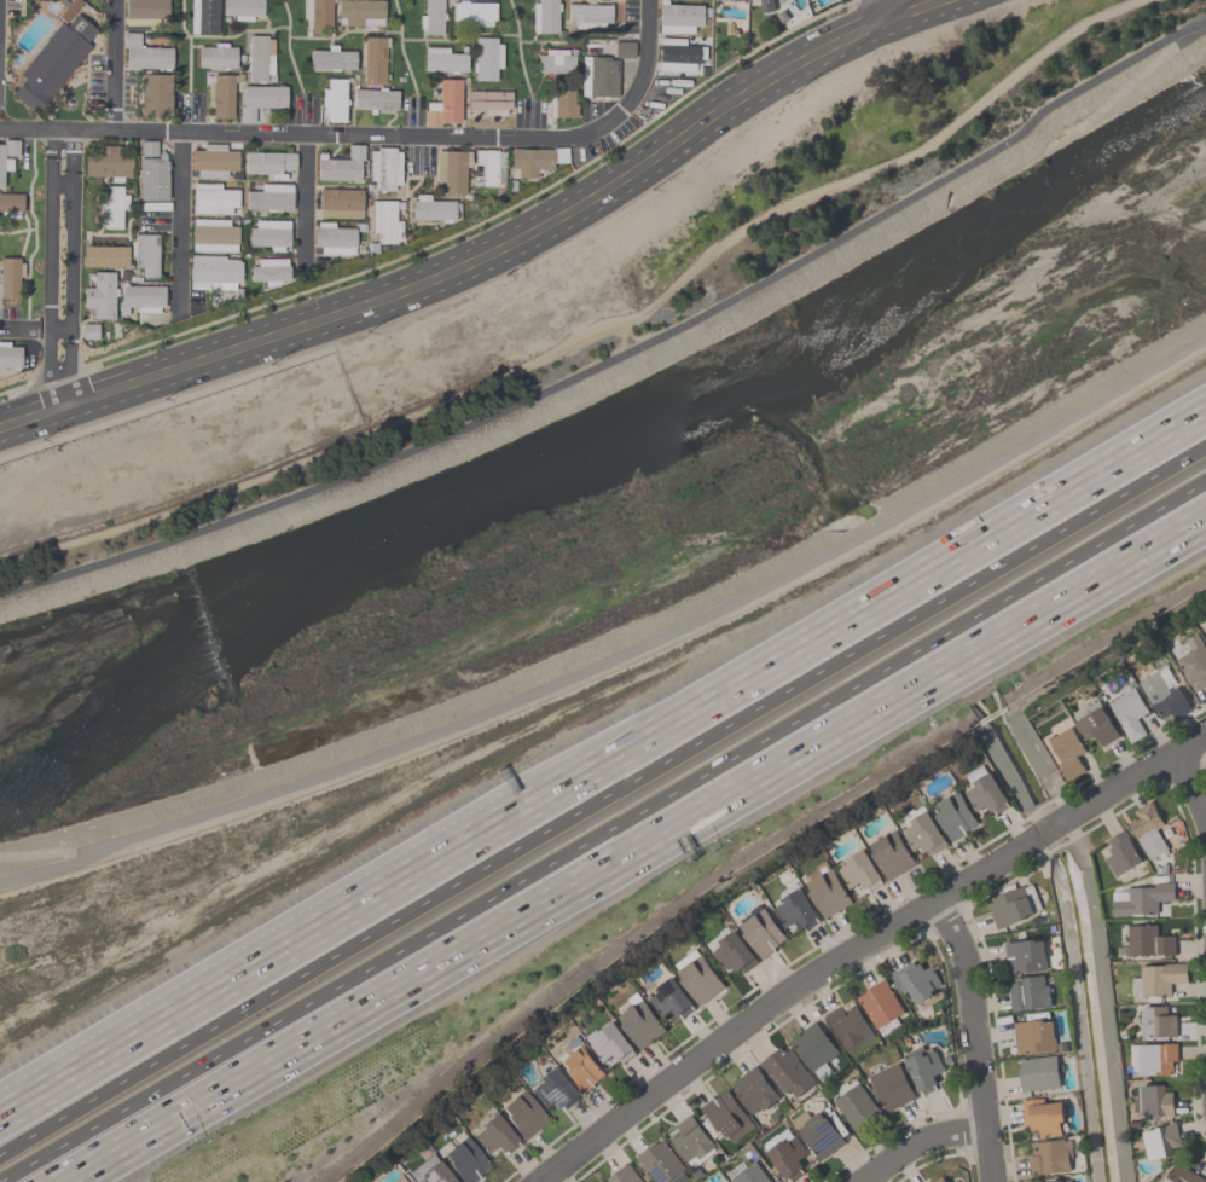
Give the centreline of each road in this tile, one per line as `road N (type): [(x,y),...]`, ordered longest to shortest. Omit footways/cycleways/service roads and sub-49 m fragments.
road 1 (motorway): [(1205,453),(0,1157)]
road 2 (motorway): [(5,1181),(1205,482)]
road 3 (motorway): [(82,1181),(1205,528)]
road 4 (secondary): [(0,440),(474,276),(592,214),(784,82),(980,0)]
road 5 (secondary): [(912,0),(772,63),(534,221),(466,256),(0,416)]
road 6 (motorway): [(1205,412),(523,810)]
road 7 (residential): [(0,129),(574,139),(613,121)]
road 8 (residential): [(531,1181),(795,985),(1034,840)]
road 9 (motorway): [(523,810),(0,1115)]
road 10 (residential): [(993,1181),(961,949),(935,902)]
road 11 (residential): [(50,157),(50,424)]
road 12 (residential): [(69,417),(71,169)]
road 13 (residential): [(1049,832),(1205,737)]
road 14 (residential): [(179,314),(182,135)]
road 15 (residential): [(862,1181),(914,1141),(988,1135)]
road 16 (residential): [(306,273),(306,138)]
road 17 (residential): [(111,133),(114,0)]
road 18 (residential): [(613,121),(636,91),(648,0)]

